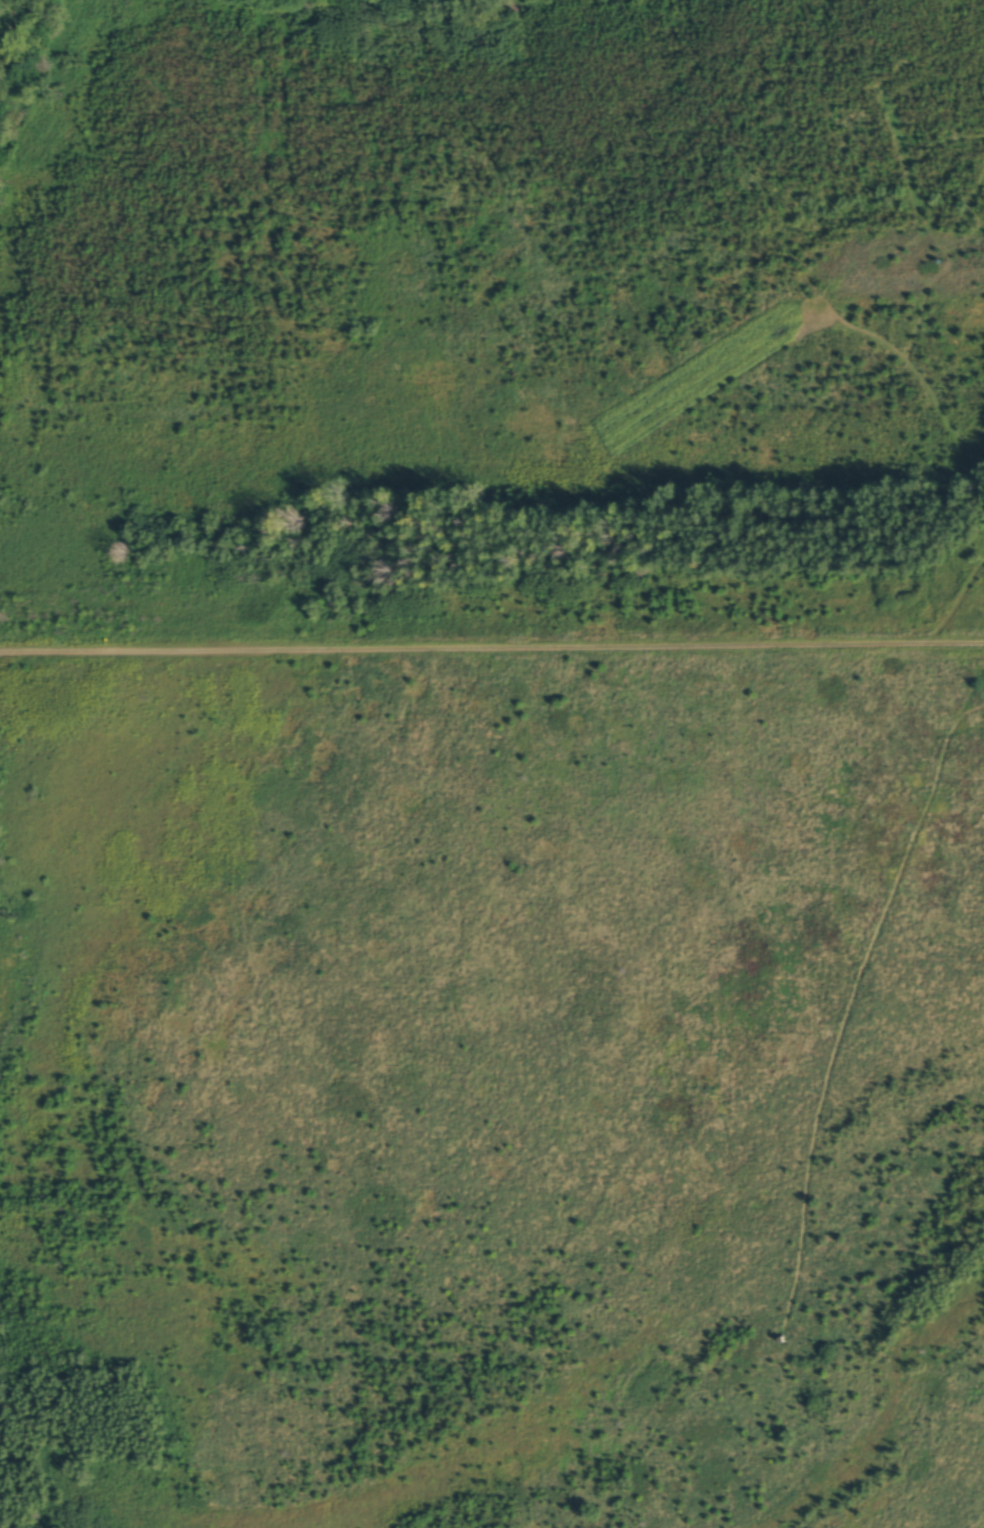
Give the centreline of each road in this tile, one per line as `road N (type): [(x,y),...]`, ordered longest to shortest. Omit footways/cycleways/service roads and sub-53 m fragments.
road 1 (residential): [(0,656),(983,647)]

